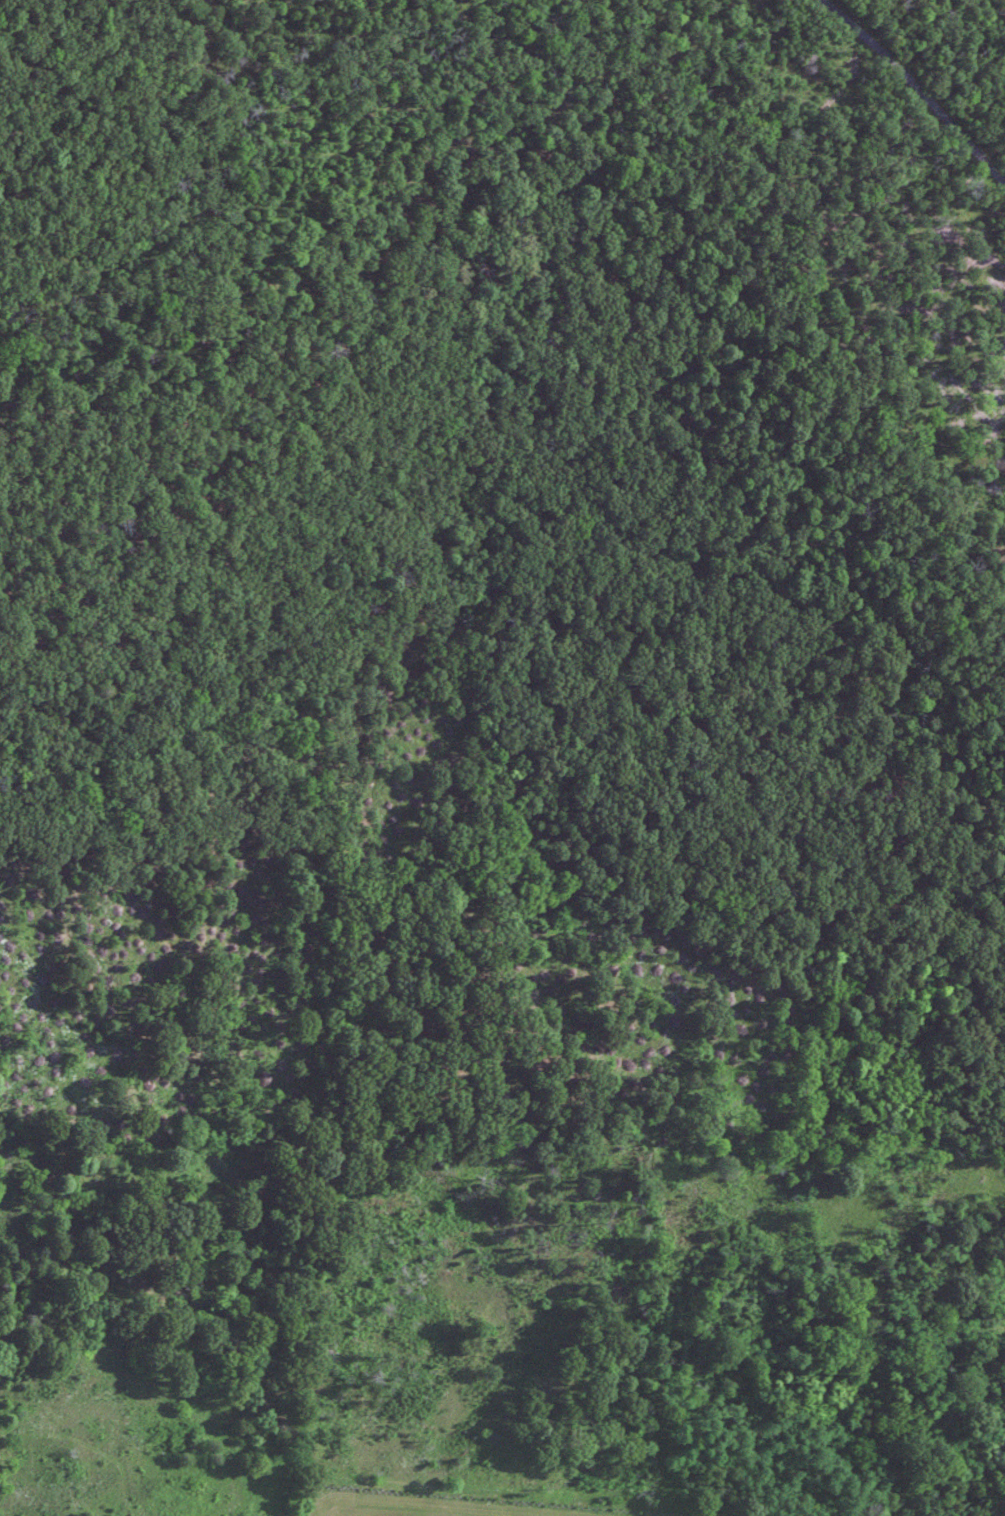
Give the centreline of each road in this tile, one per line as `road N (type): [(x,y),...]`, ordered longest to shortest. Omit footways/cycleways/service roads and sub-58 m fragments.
road 1 (residential): [(821,0),(1004,182)]

